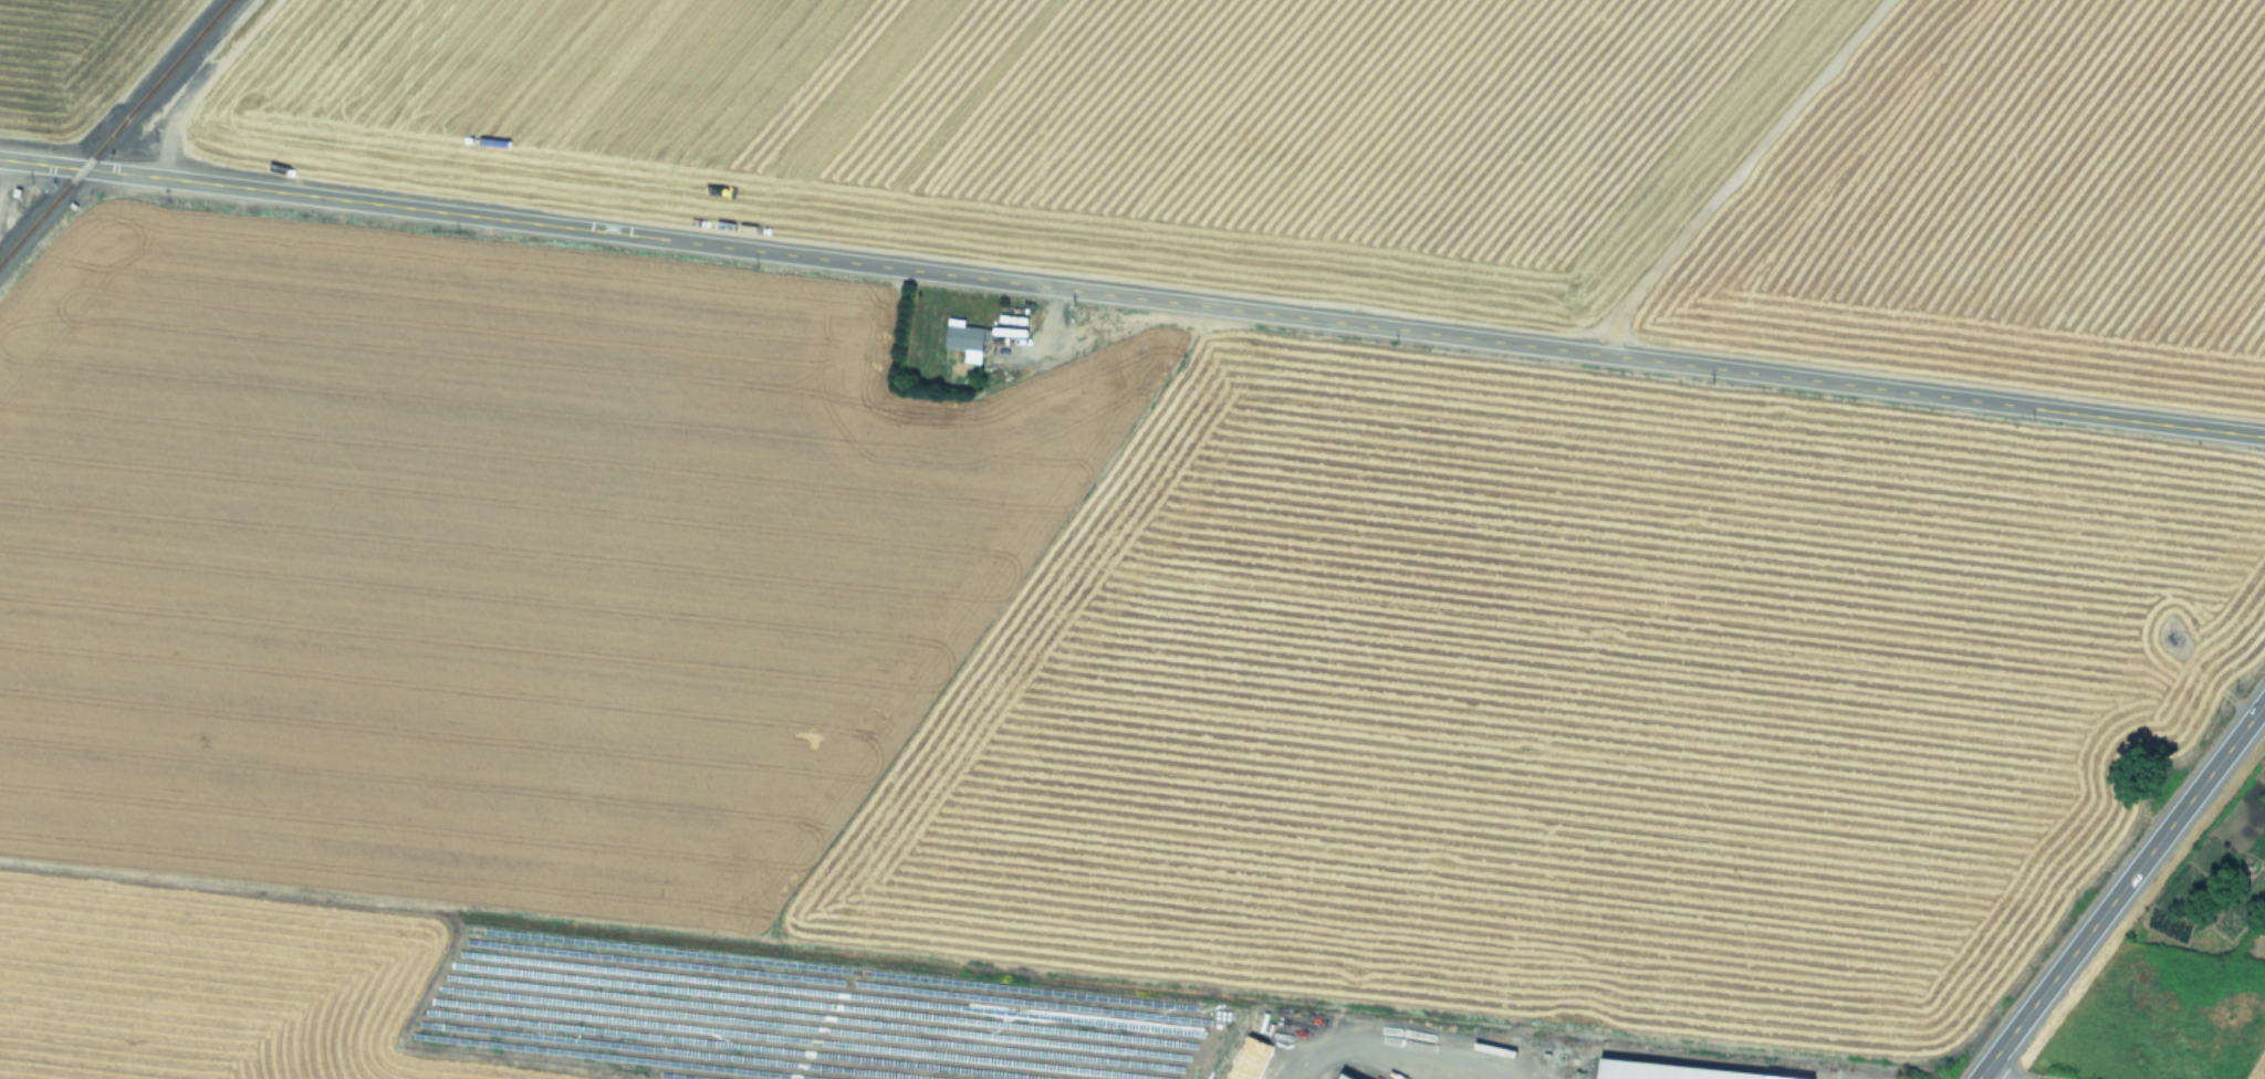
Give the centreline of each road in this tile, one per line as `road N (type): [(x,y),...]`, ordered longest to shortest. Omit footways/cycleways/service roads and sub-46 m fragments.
road 1 (residential): [(2264,438),(0,160)]
road 2 (primary): [(1978,1078),(2264,702)]

